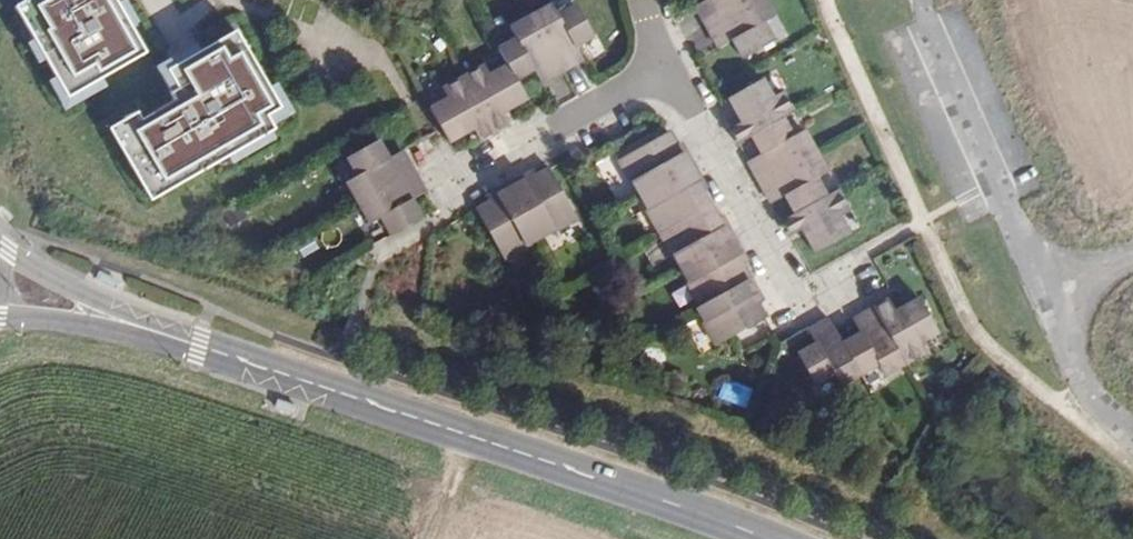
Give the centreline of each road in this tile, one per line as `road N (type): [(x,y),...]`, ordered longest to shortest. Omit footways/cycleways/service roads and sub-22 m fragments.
road 1 (unclassified): [(118,320),(763,538)]
road 2 (residential): [(795,302),(667,61)]
road 3 (residential): [(444,192),(667,61)]
road 4 (unclassified): [(118,320),(0,246)]

